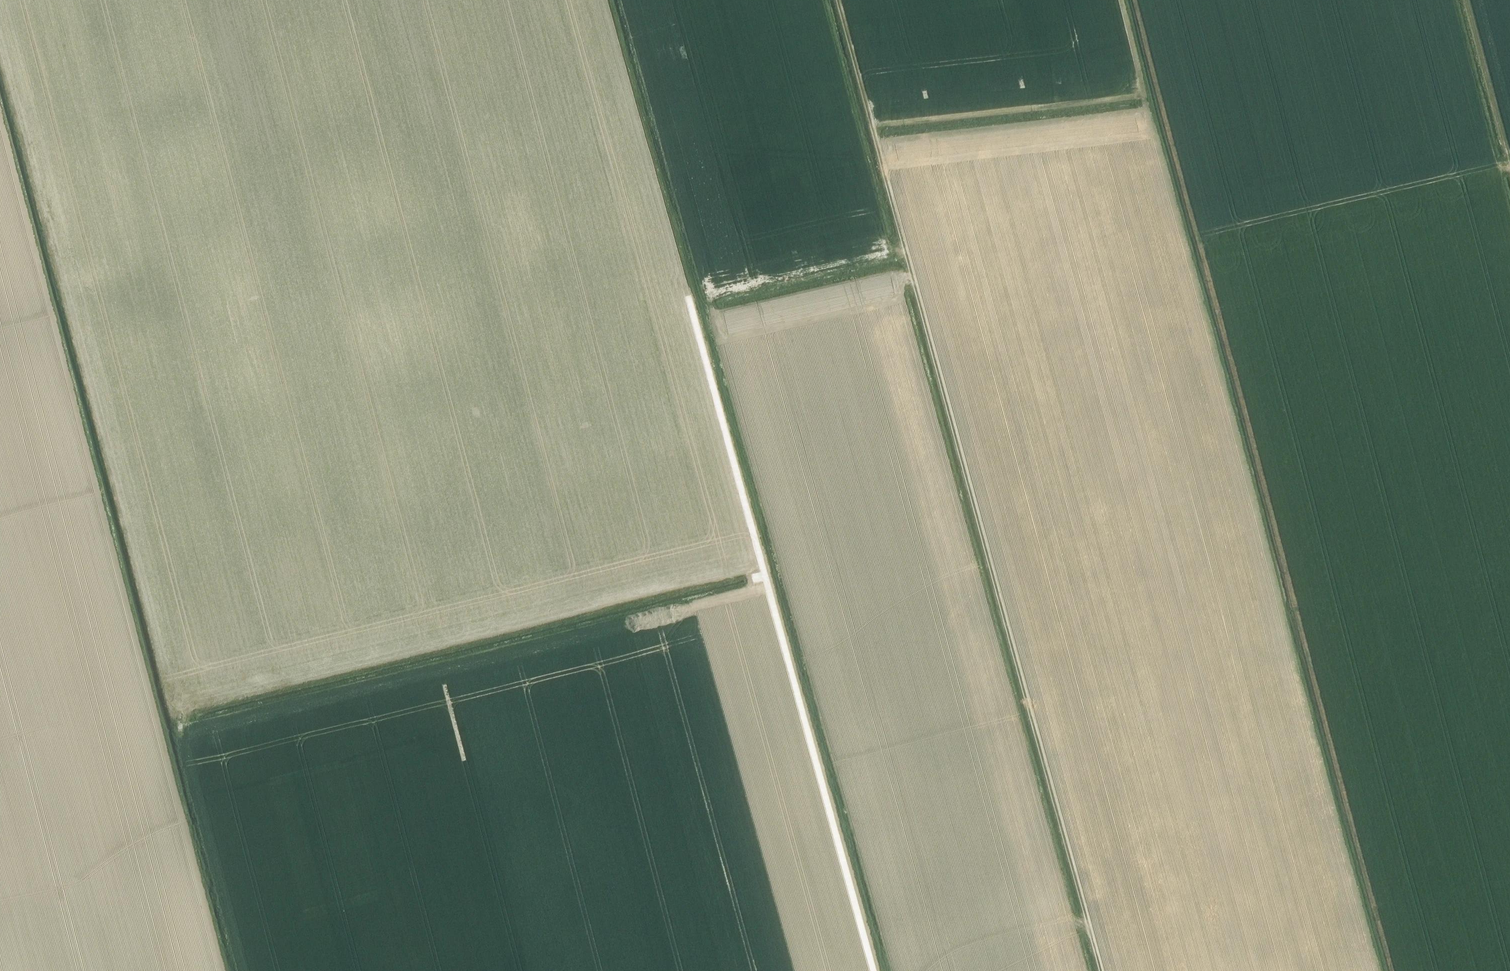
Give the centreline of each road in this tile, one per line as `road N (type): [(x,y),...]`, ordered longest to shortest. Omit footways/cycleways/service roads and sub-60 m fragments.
road 1 (track): [(1100,970),(873,125)]
road 2 (track): [(1509,157),(1469,0)]

